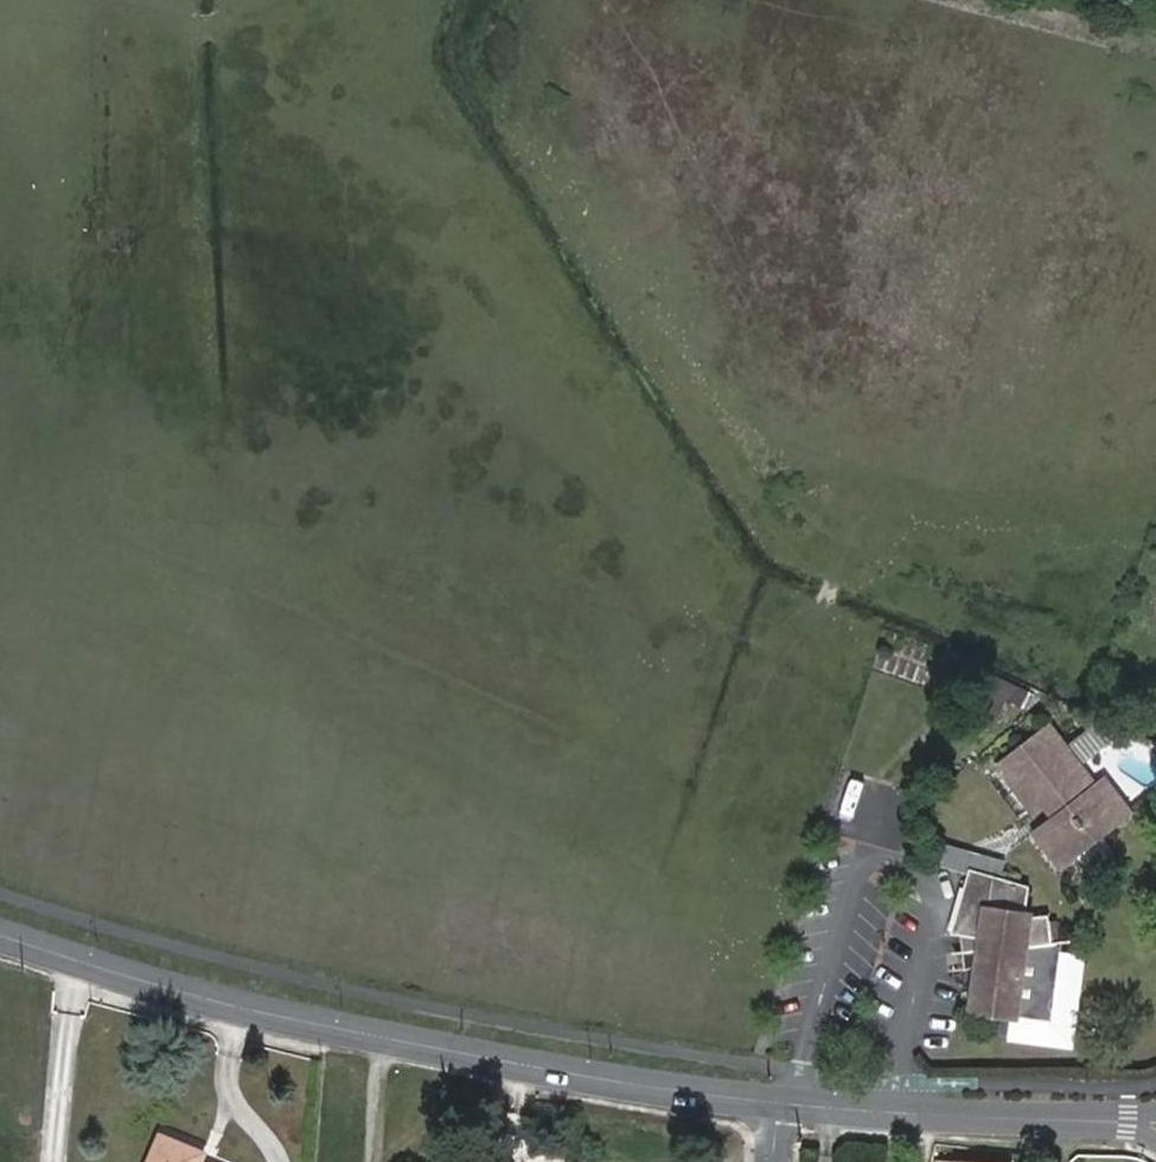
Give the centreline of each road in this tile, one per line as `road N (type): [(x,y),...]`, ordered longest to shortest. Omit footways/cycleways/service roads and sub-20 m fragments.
road 1 (tertiary): [(785,1104),(611,1081),(311,1024),(0,933)]
road 2 (tertiary): [(1155,1125),(785,1104)]

